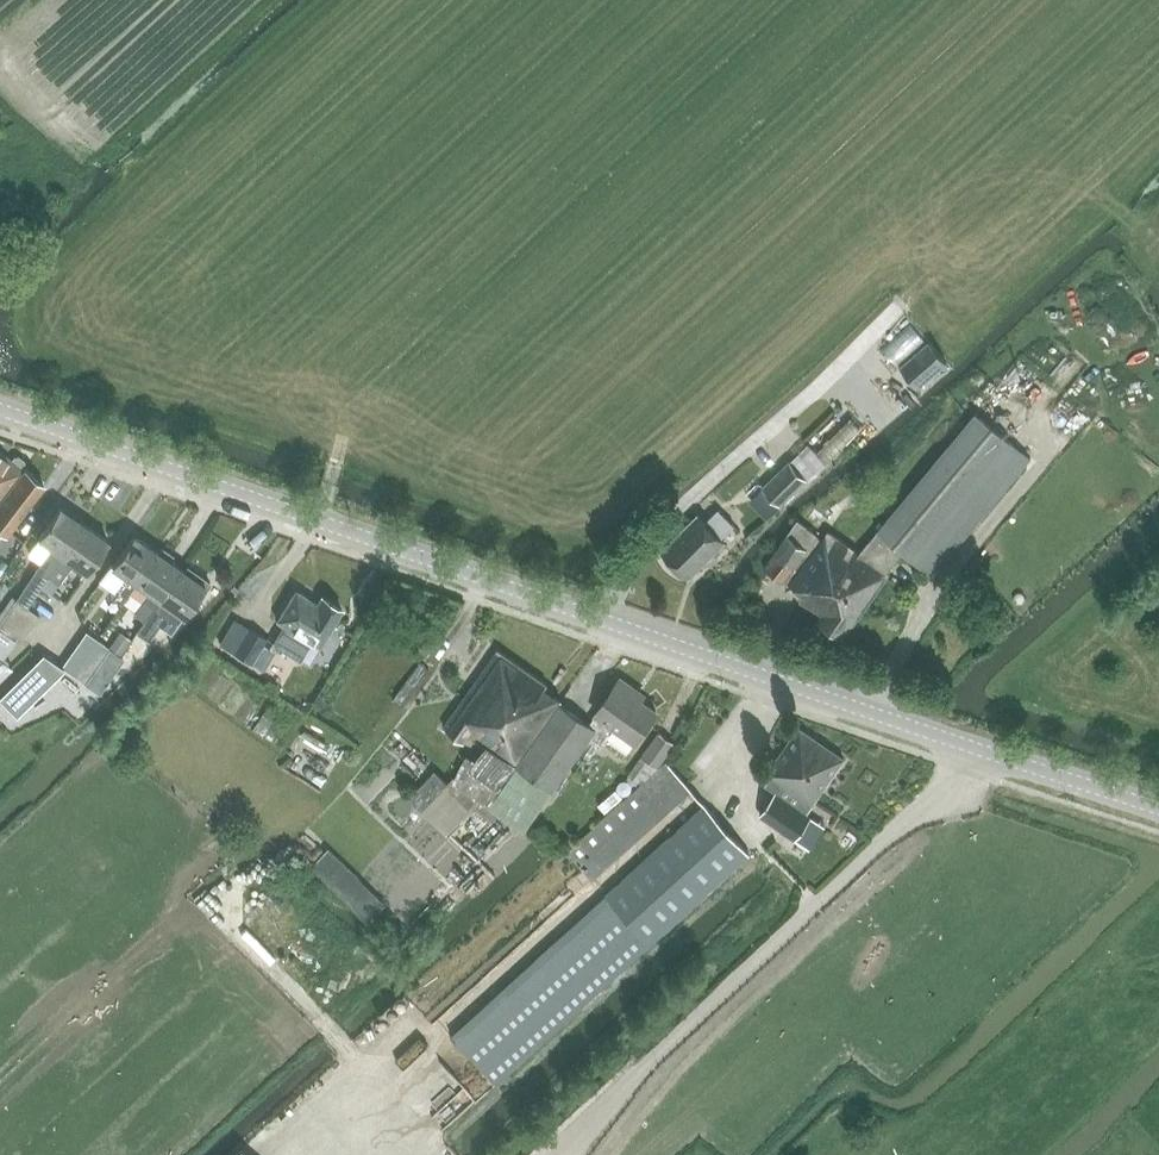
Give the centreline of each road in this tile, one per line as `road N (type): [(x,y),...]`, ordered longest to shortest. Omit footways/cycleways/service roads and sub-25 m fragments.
road 1 (tertiary): [(1158,810),(940,742),(0,412)]

